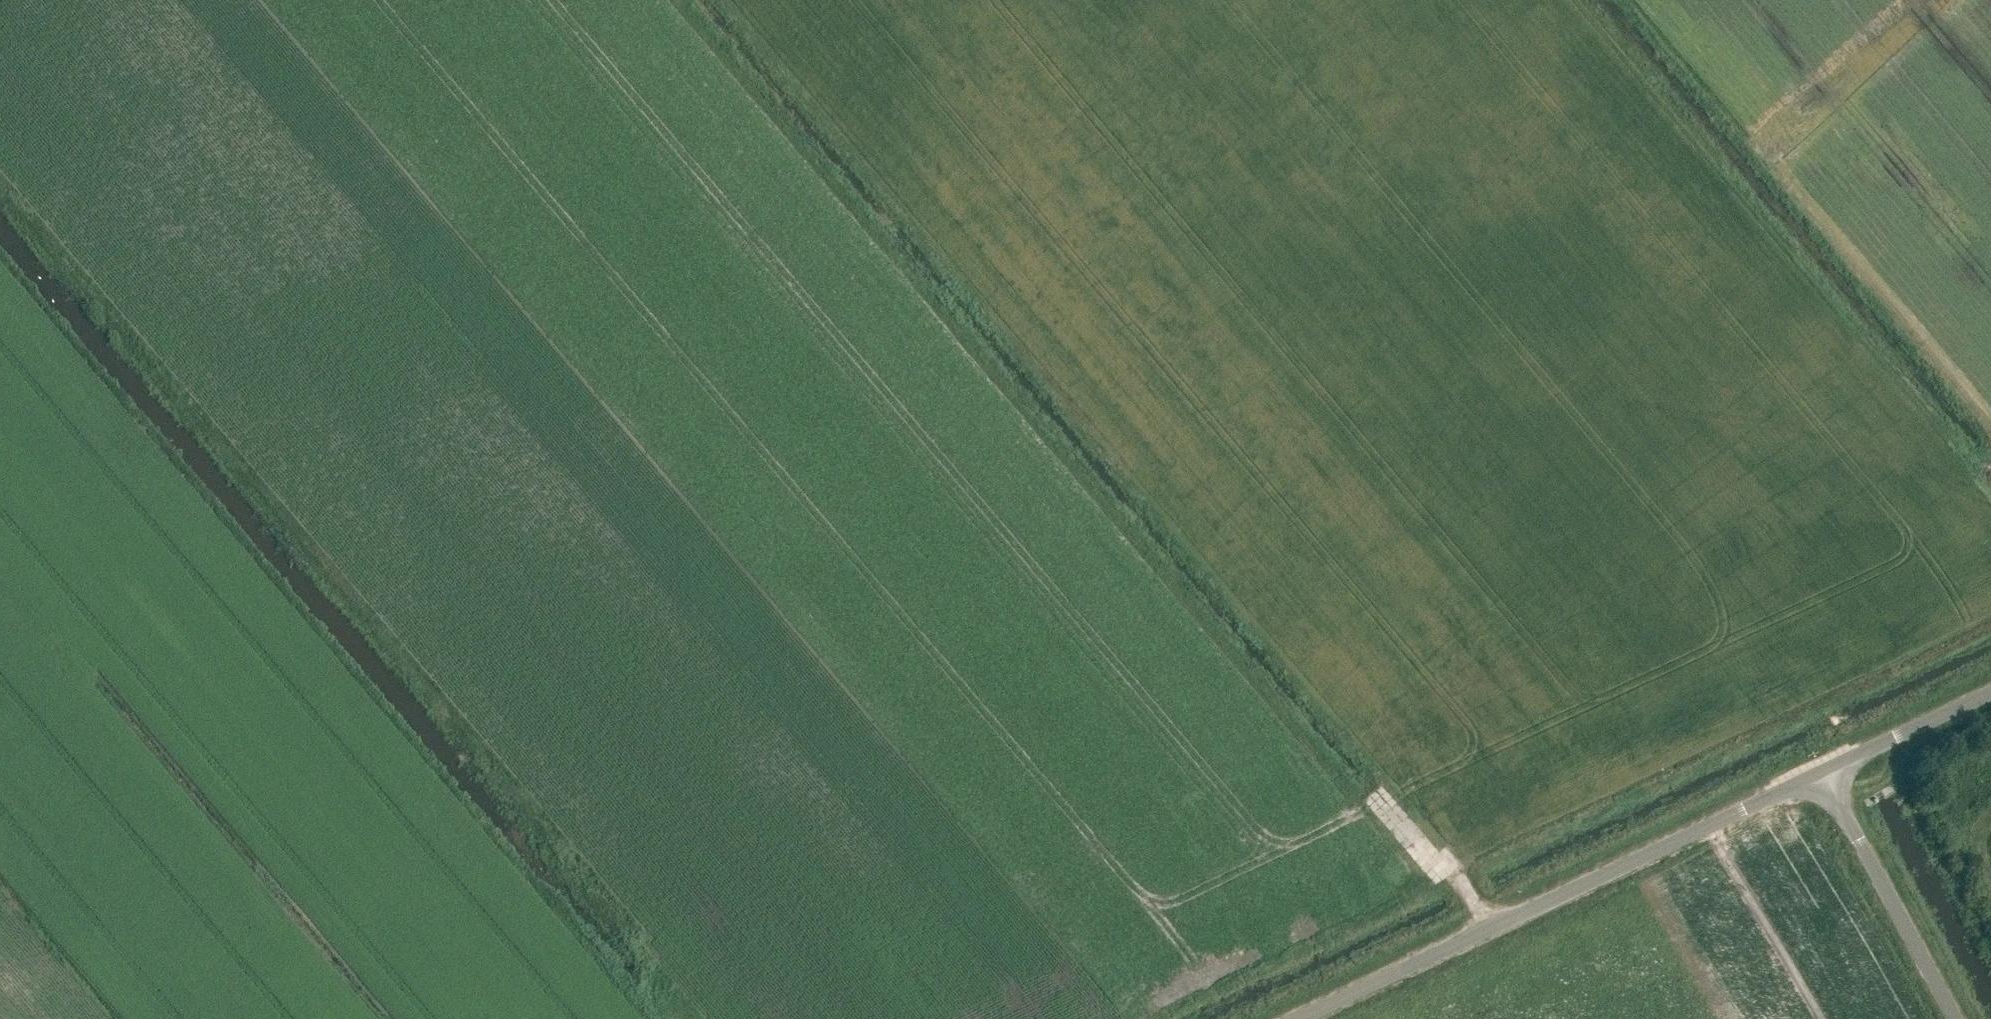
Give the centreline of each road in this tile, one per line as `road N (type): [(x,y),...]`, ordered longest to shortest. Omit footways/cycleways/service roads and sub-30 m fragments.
road 1 (unclassified): [(1299,1018),(1824,772)]
road 2 (unclassified): [(1956,1018),(1824,772)]
road 3 (unclassified): [(1824,772),(1990,692)]

